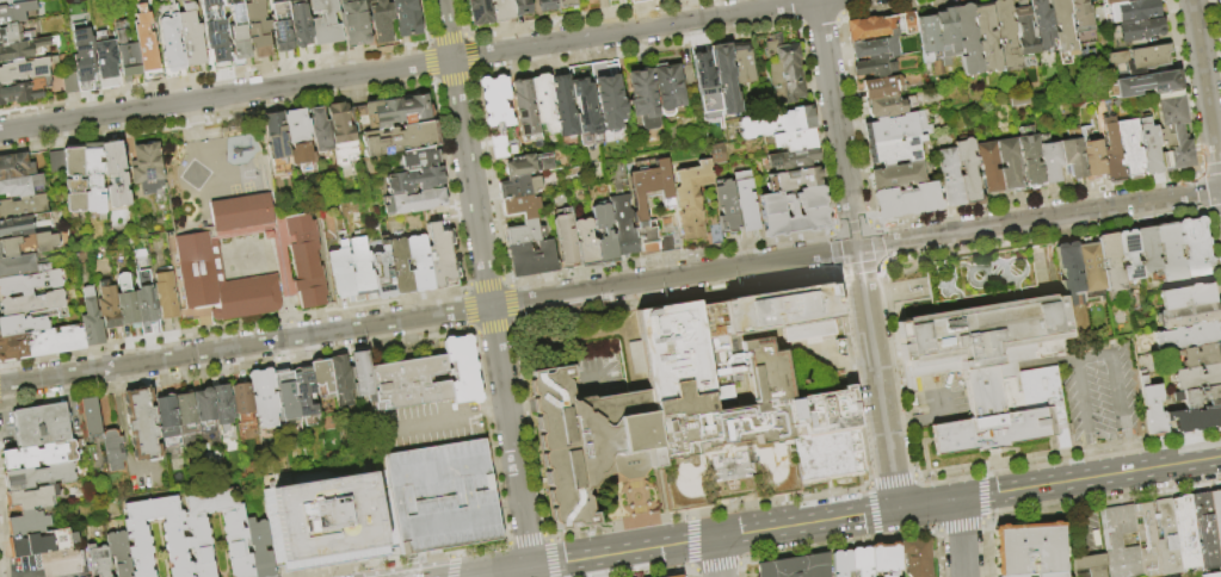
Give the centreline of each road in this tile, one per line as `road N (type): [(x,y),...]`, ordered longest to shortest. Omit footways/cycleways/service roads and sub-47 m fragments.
road 1 (residential): [(489,308),(0,386)]
road 2 (residential): [(451,61),(0,131)]
road 3 (residential): [(824,0),(451,61)]
road 4 (secondary): [(898,509),(531,567)]
road 5 (residential): [(1220,190),(856,249)]
road 6 (secondary): [(1220,458),(898,509)]
road 7 (residential): [(856,249),(572,293)]
road 8 (residential): [(856,249),(898,509)]
road 9 (residential): [(816,0),(856,249)]
road 10 (residential): [(451,61),(489,308)]
road 11 (residential): [(1191,0),(1220,190)]
road 12 (residential): [(489,308),(512,455)]

